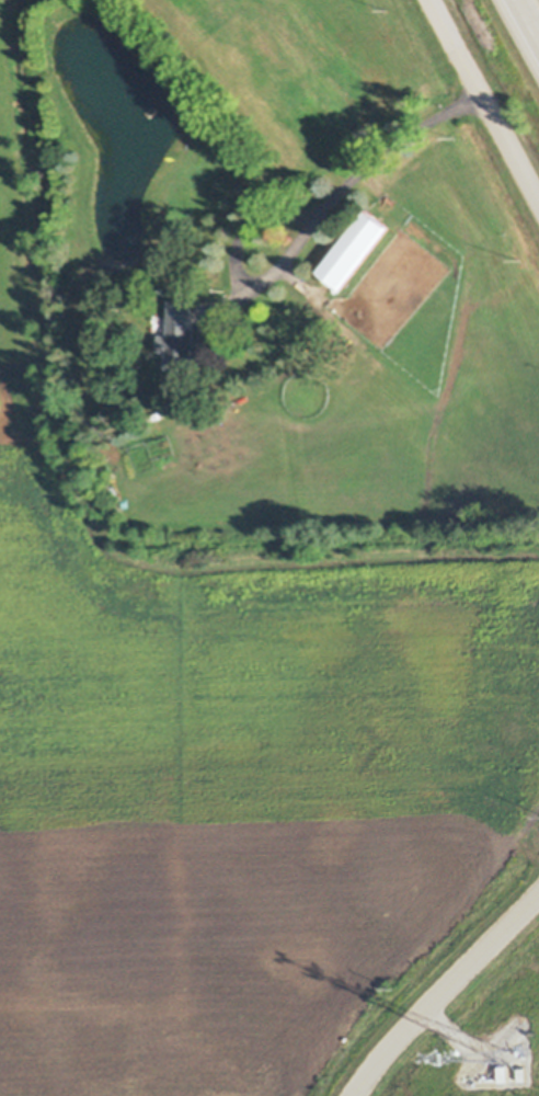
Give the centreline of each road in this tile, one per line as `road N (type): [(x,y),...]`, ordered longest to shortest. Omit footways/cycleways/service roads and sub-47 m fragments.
road 1 (residential): [(357,1095),(538,897)]
road 2 (residential): [(538,199),(432,0)]

